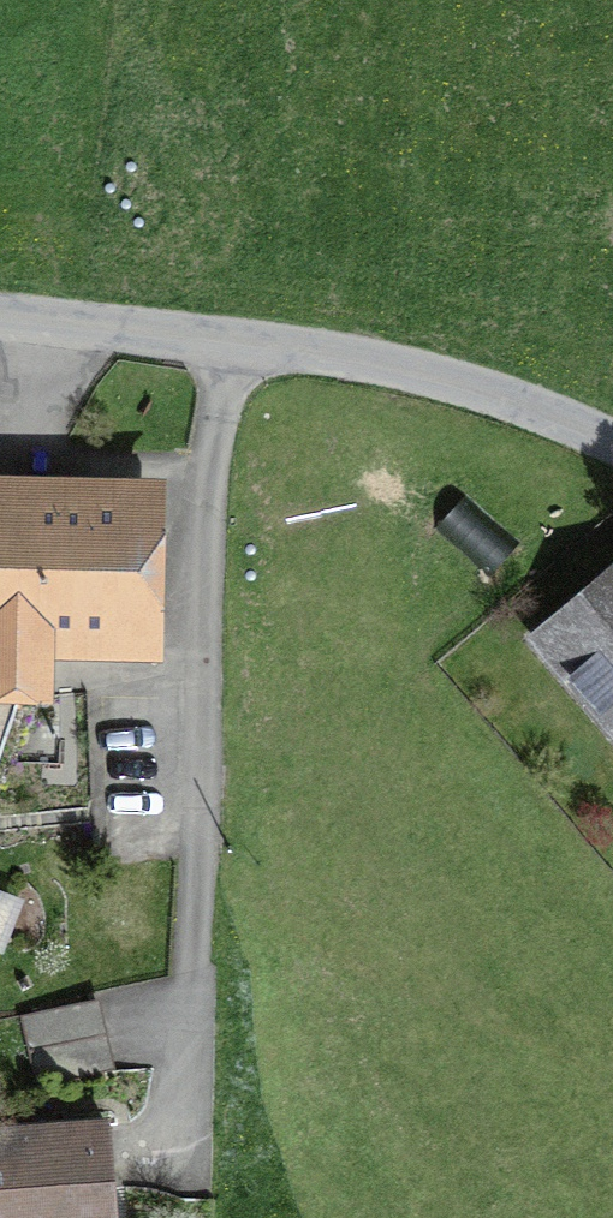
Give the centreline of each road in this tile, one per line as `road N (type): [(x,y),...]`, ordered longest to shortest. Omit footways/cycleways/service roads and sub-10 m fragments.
road 1 (track): [(222,338),(179,1159)]
road 2 (unclassified): [(612,434),(443,372),(0,314)]

